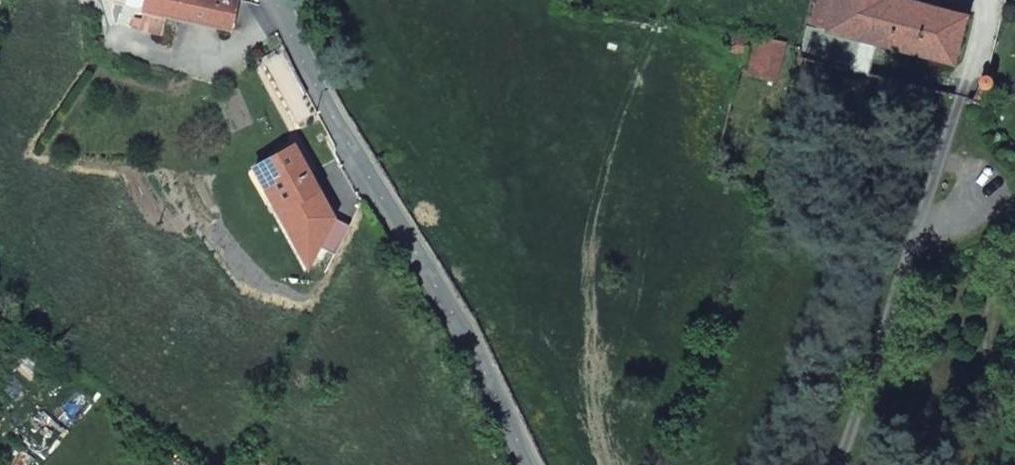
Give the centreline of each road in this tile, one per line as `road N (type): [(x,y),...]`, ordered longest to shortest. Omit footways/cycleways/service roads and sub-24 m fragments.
road 1 (tertiary): [(530,464),(459,319),(272,0)]

